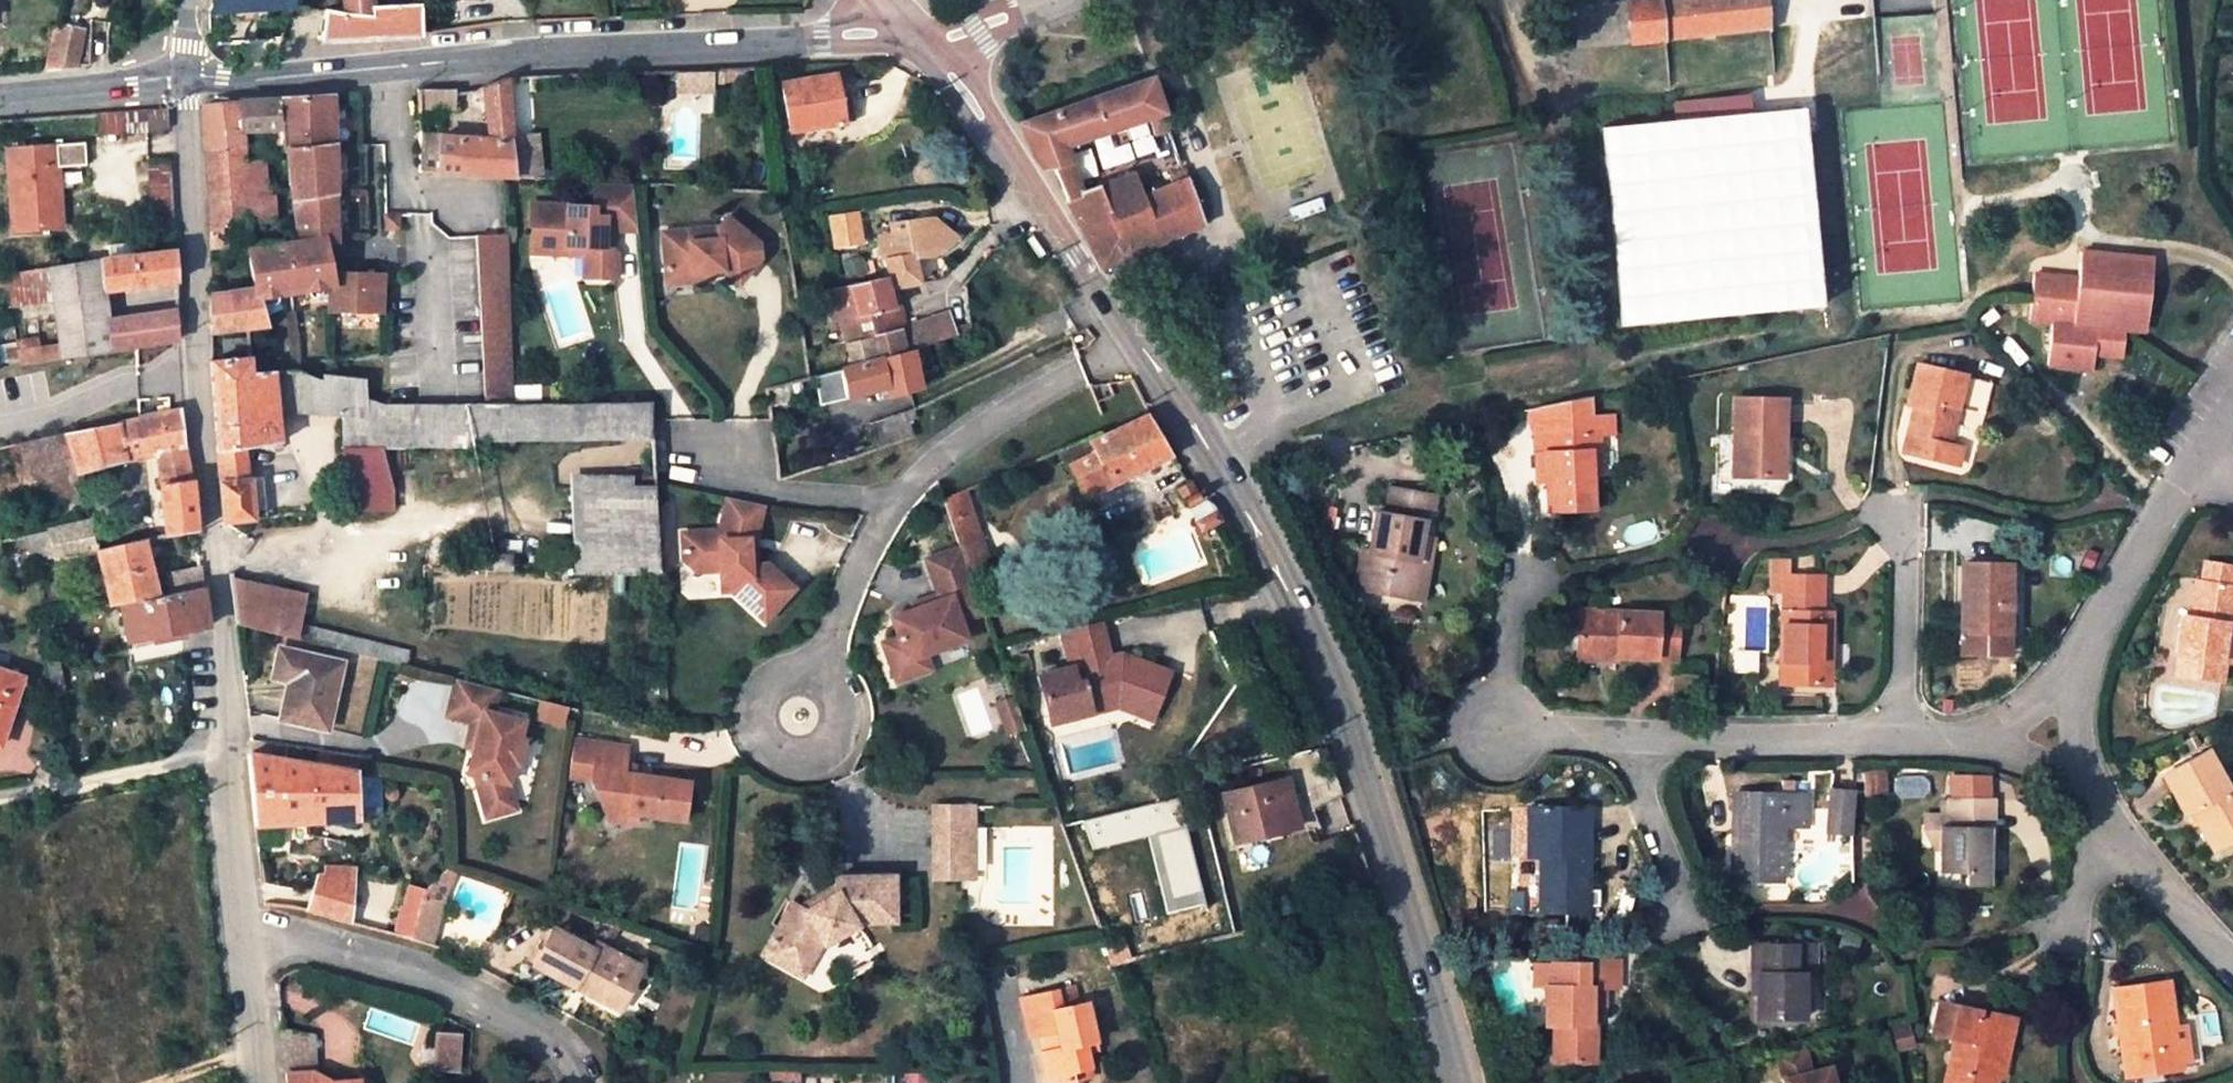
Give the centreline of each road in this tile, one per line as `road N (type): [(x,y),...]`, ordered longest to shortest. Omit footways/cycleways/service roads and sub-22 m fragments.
road 1 (unclassified): [(1455,1082),(1368,769),(1307,614),(1209,450),(919,44)]
road 2 (unclassified): [(919,44),(180,81)]
road 3 (residential): [(2232,396),(2101,608),(2053,733)]
road 4 (residential): [(244,940),(348,950),(420,971),(558,1046),(581,1082)]
road 5 (unclassified): [(199,375),(224,753)]
road 6 (unclassified): [(180,81),(199,375)]
road 7 (residential): [(1656,740),(1906,732)]
road 8 (residential): [(0,799),(224,753)]
road 9 (residential): [(1892,513),(1906,550),(1906,732)]
road 10 (residential): [(2102,818),(2171,929),(2232,978)]
road 11 (residential): [(199,375),(140,383),(0,427)]
road 12 (unclassified): [(224,753),(244,940)]
road 13 (residential): [(1689,914),(1644,784),(1656,740)]
road 14 (unclassified): [(180,81),(0,96)]
road 15 (residential): [(1493,729),(1656,740)]
road 16 (unclassified): [(919,44),(1067,0)]
road 17 (residential): [(1906,732),(2053,733)]
road 18 (unclassified): [(244,940),(259,1082)]

